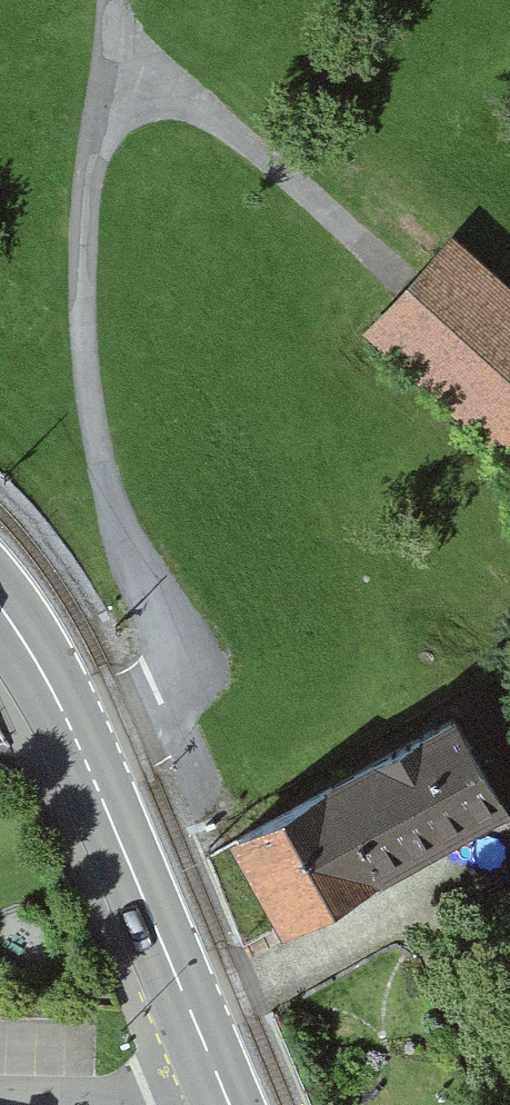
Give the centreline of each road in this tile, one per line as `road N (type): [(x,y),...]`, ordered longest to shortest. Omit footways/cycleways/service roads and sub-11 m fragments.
road 1 (track): [(79,747),(163,706),(180,675),(169,631),(120,546),(98,467),(69,299),(83,173),(107,79),(106,0)]
road 2 (secondary): [(230,1104),(79,747),(0,607)]
road 3 (track): [(107,79),(171,118),(381,305)]

